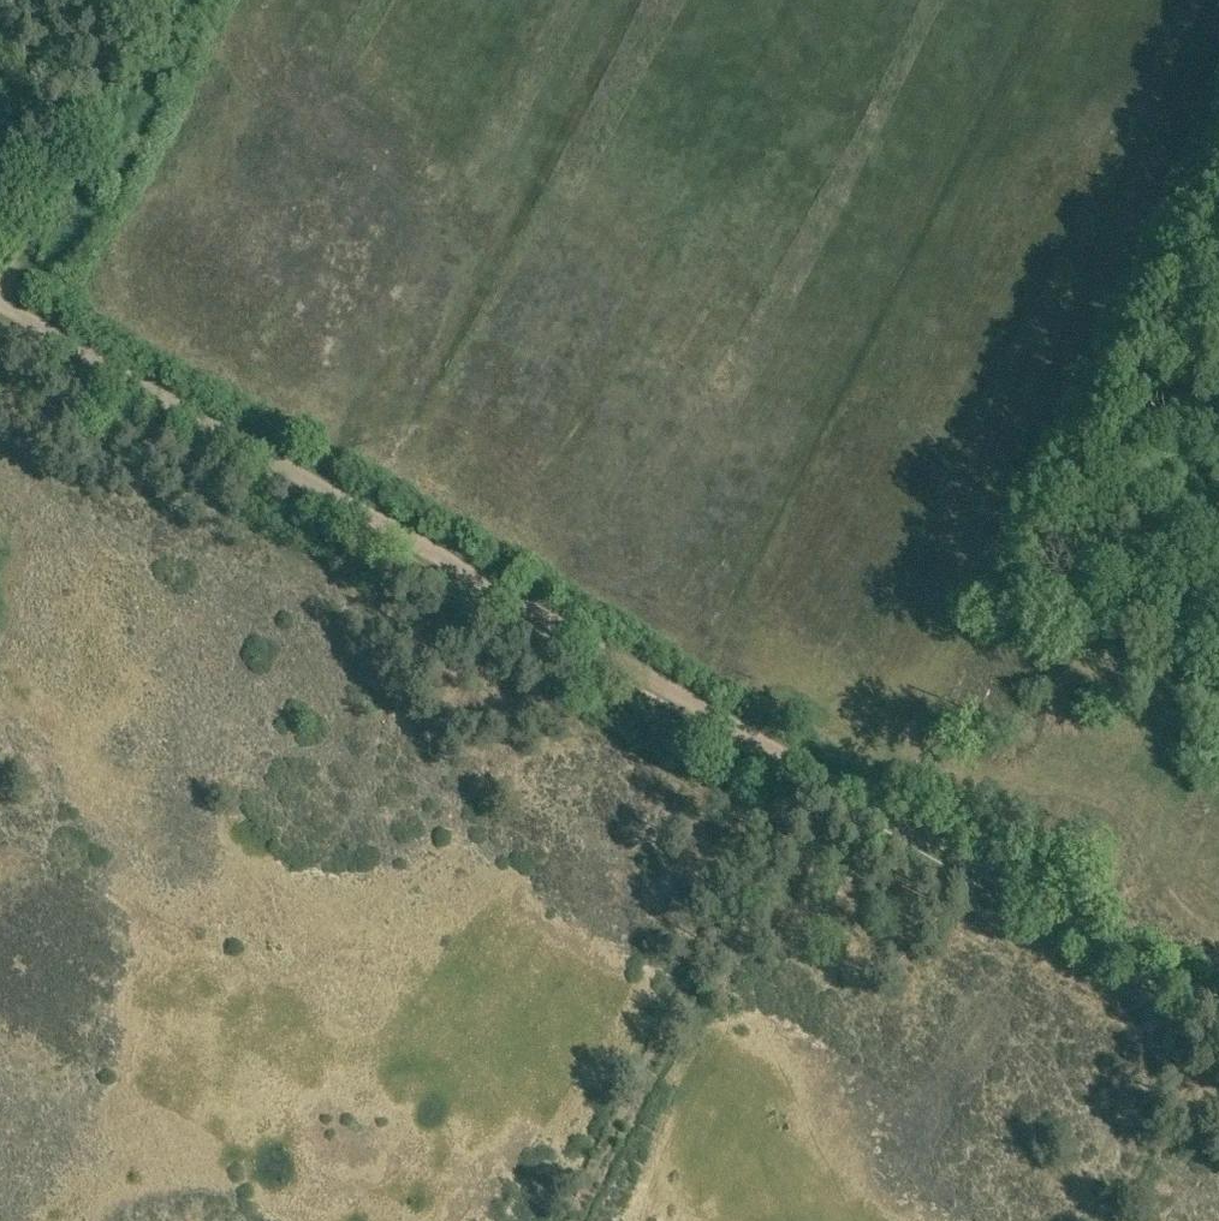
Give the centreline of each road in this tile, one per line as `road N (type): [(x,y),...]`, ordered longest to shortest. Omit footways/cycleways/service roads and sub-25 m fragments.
road 1 (track): [(0,306),(830,781)]
road 2 (track): [(830,781),(1218,1006)]

